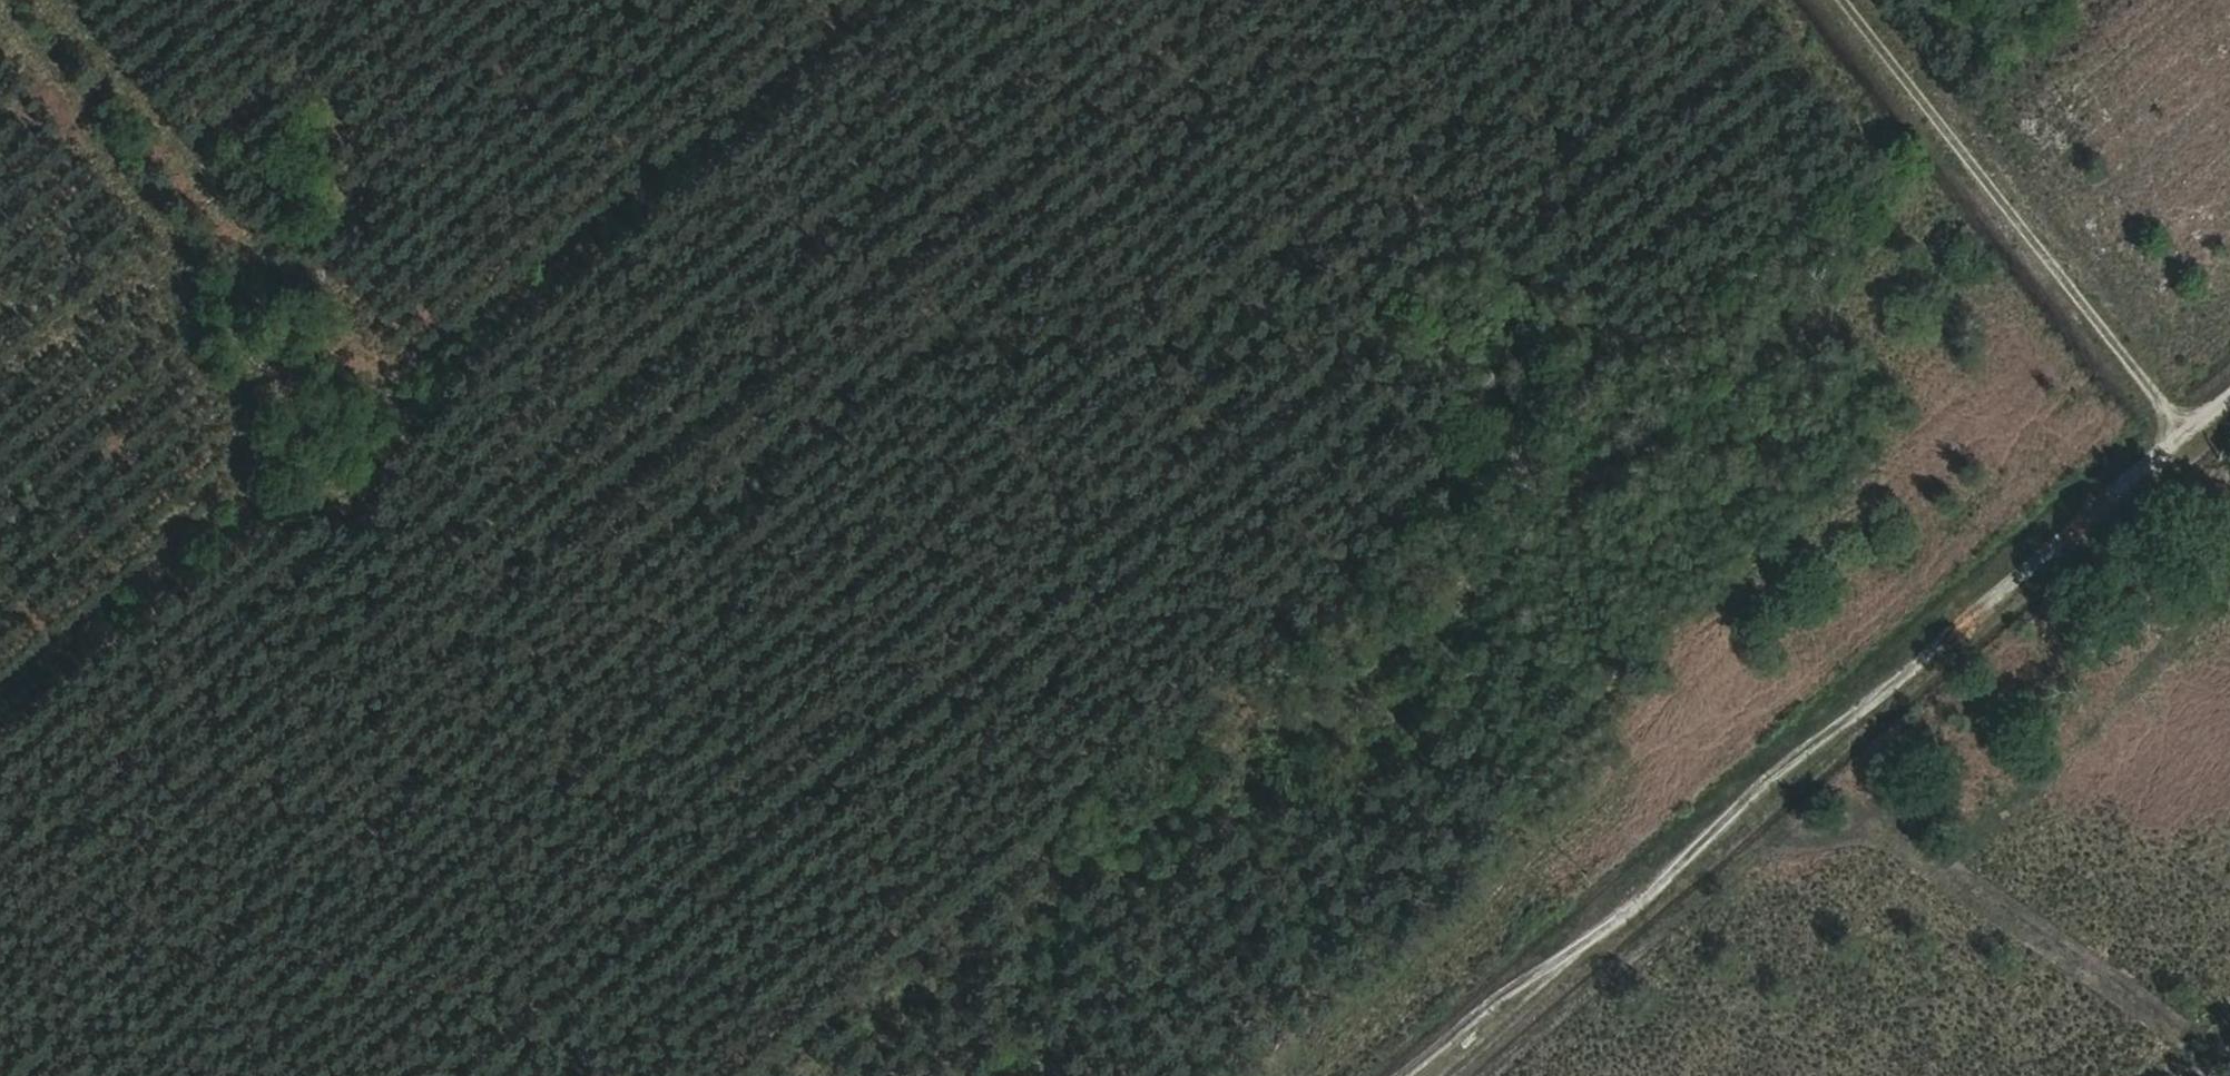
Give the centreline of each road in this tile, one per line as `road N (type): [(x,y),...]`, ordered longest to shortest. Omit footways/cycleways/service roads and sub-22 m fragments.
road 1 (track): [(1436,1075),(2229,401)]
road 2 (track): [(2191,435),(1851,0)]

